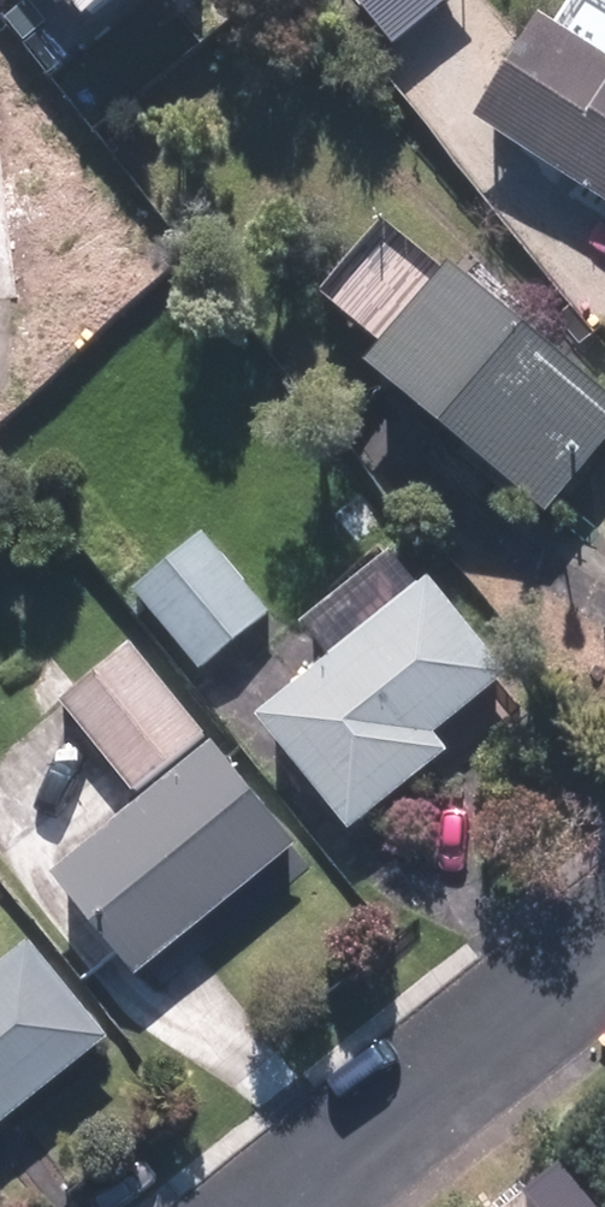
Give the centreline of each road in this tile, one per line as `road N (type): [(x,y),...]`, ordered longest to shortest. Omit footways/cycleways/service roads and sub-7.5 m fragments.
road 1 (residential): [(604,912),(269,1206)]

